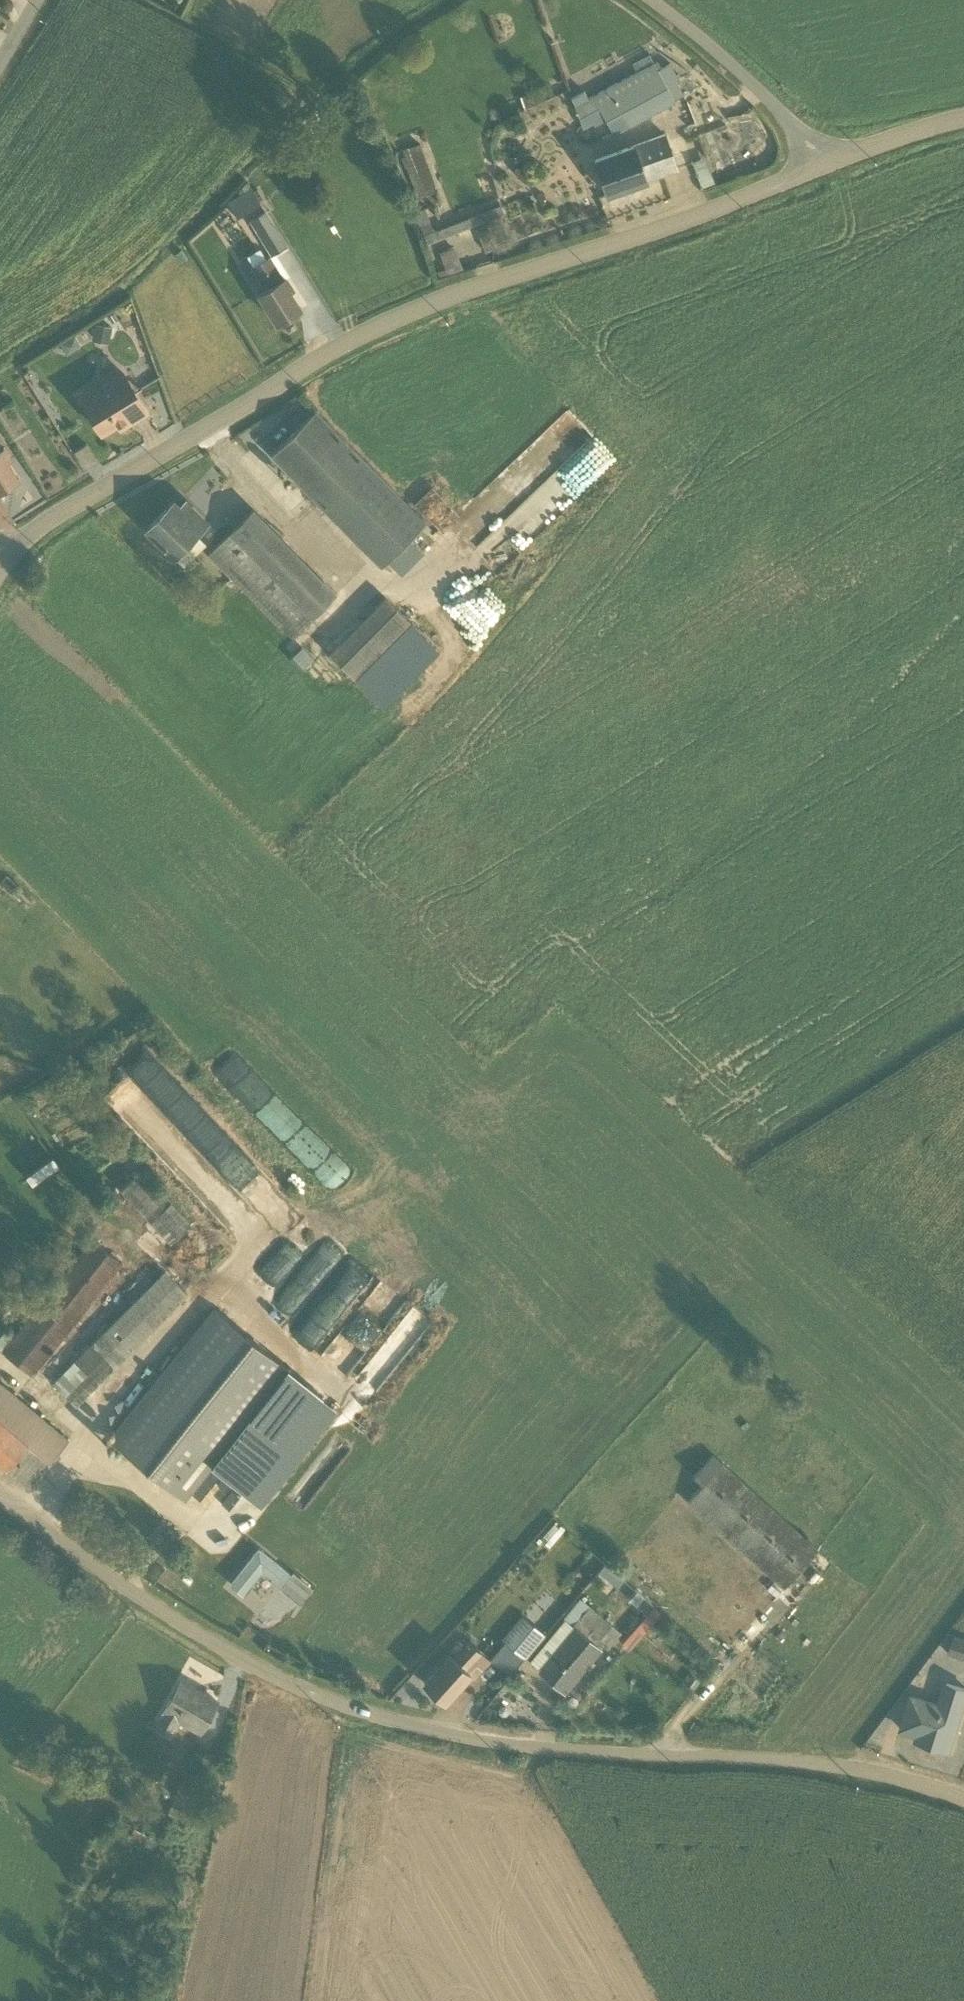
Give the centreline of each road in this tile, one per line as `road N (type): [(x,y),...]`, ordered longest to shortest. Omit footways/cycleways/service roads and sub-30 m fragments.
road 1 (unclassified): [(0,1495),(225,1649),(320,1694),(450,1735),(821,1762),(963,1794)]
road 2 (unclassified): [(824,165),(645,235),(440,300),(347,343),(68,509),(7,560)]
road 3 (unclassified): [(648,0),(758,88),(824,165)]
road 4 (unclassified): [(963,119),(824,165)]

